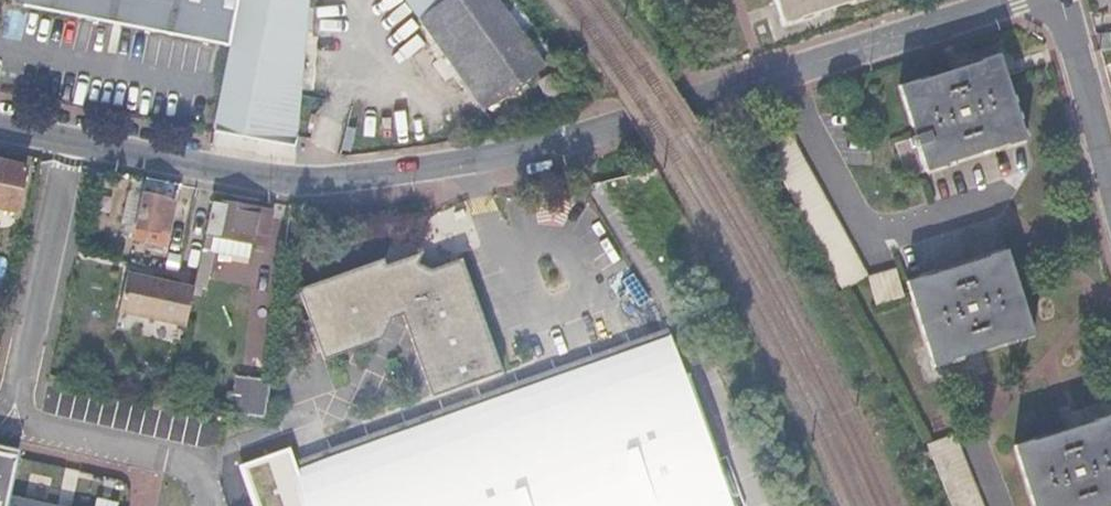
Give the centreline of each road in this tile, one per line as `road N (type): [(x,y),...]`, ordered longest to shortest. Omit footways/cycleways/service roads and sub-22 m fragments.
road 1 (residential): [(1012,0),(595,134),(363,178),(257,176),(0,127)]
road 2 (residential): [(208,505),(206,481),(177,456),(31,424),(18,387)]
road 3 (residential): [(1060,0),(1110,192)]

